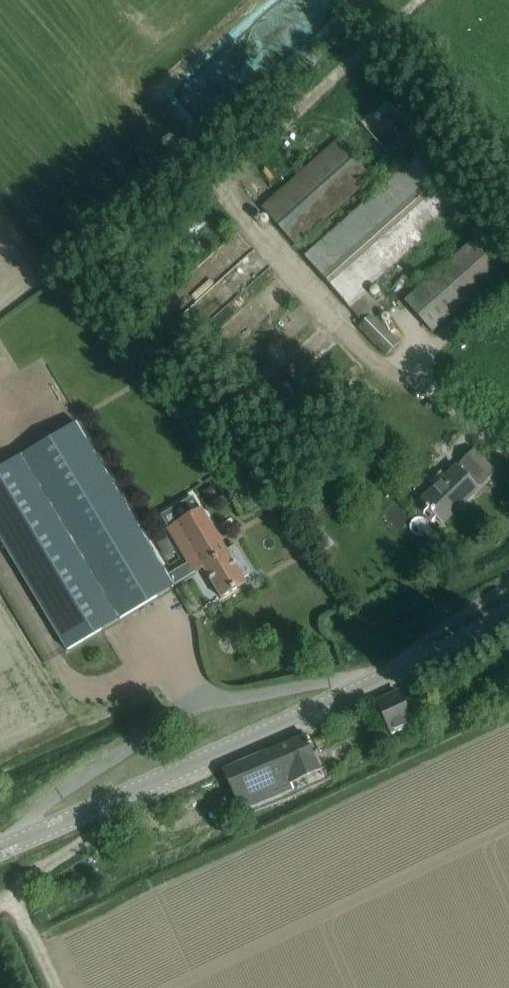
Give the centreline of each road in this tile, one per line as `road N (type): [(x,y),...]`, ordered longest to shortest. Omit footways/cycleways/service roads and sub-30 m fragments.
road 1 (tertiary): [(0,847),(382,681)]
road 2 (track): [(0,904),(16,903),(26,875),(114,819),(119,793)]
road 3 (residential): [(382,681),(508,585)]
road 4 (tertiary): [(382,681),(508,614)]

